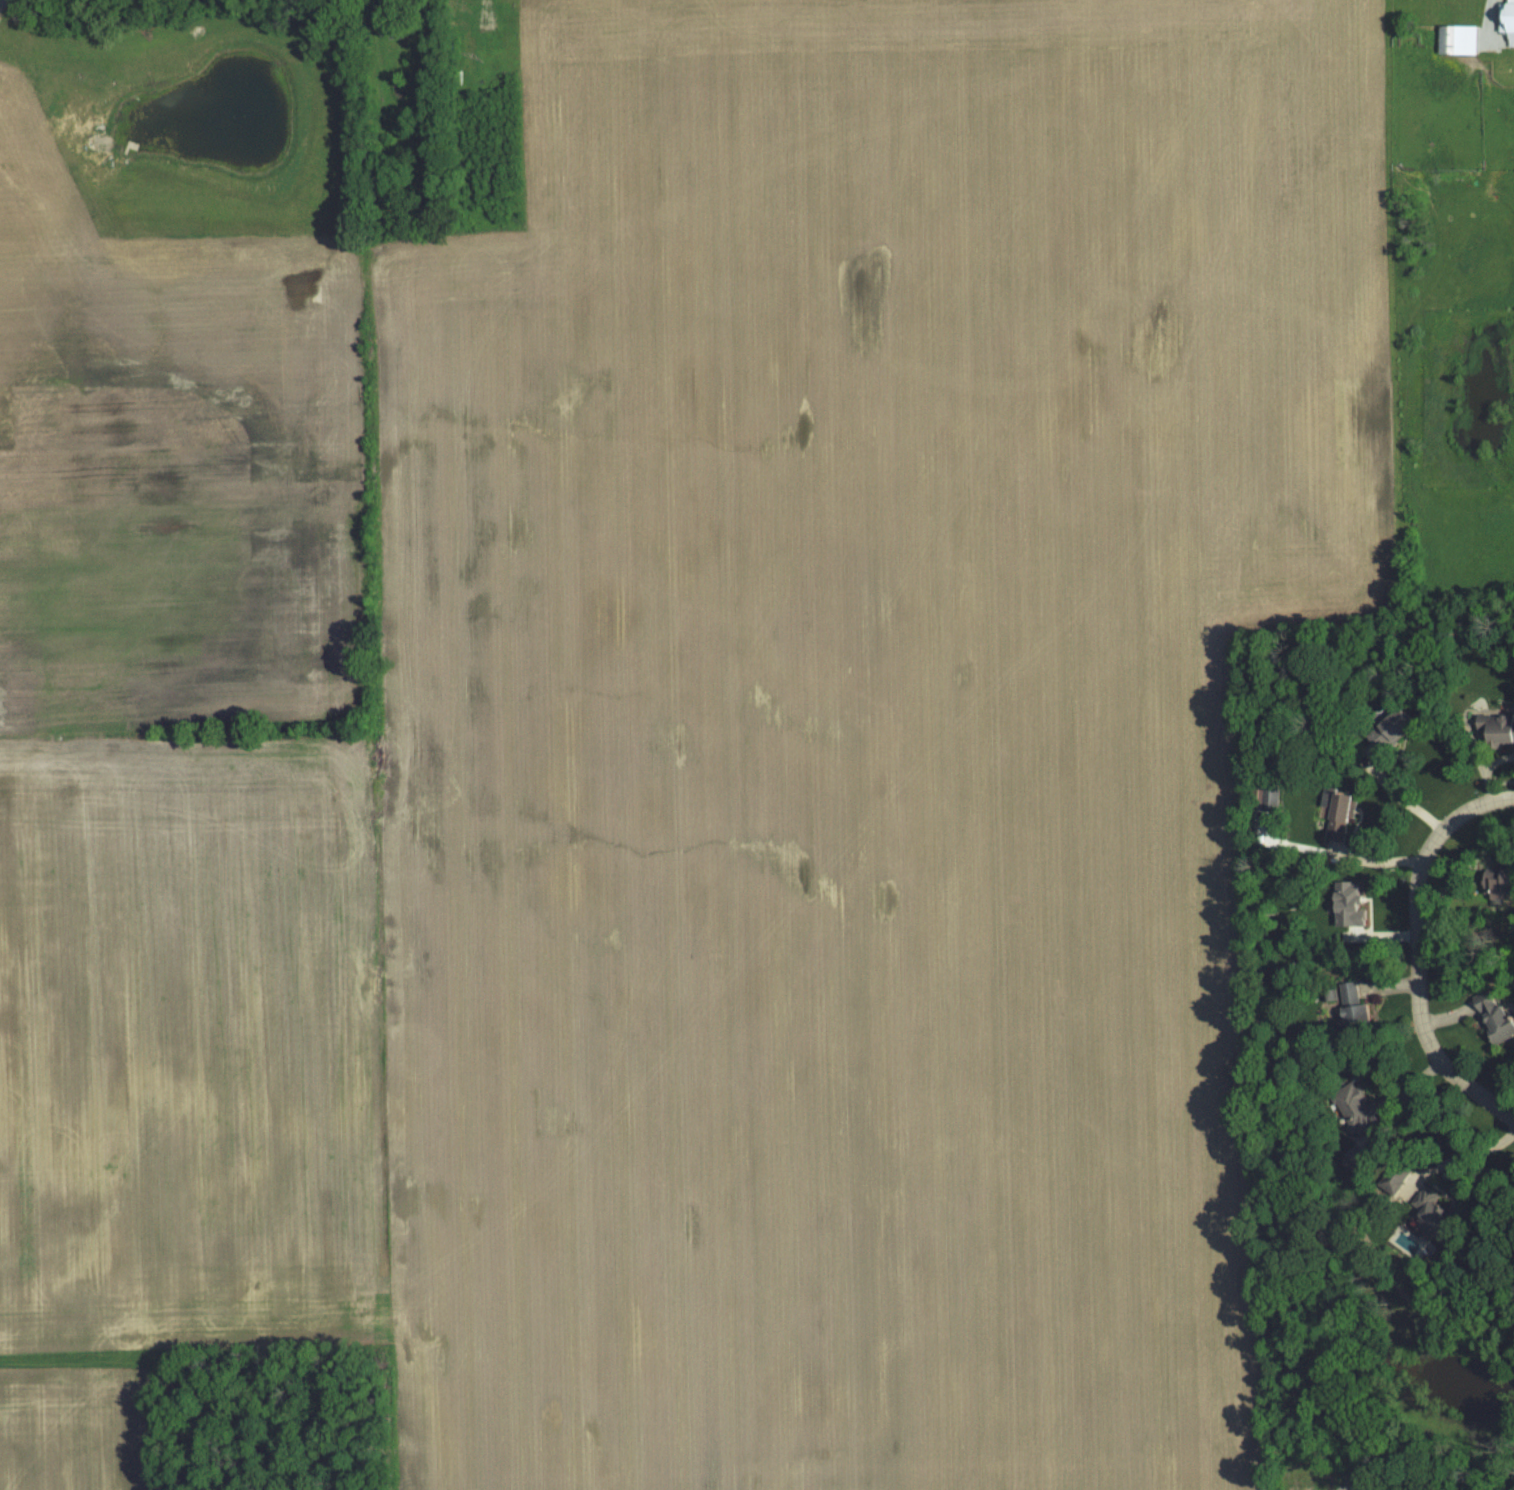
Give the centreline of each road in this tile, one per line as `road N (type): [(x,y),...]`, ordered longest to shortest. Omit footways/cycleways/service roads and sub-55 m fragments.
road 1 (residential): [(1513,799),(1470,809),(1443,830),(1424,859),(1415,897),(1419,1012),(1432,1050),(1513,1119)]

